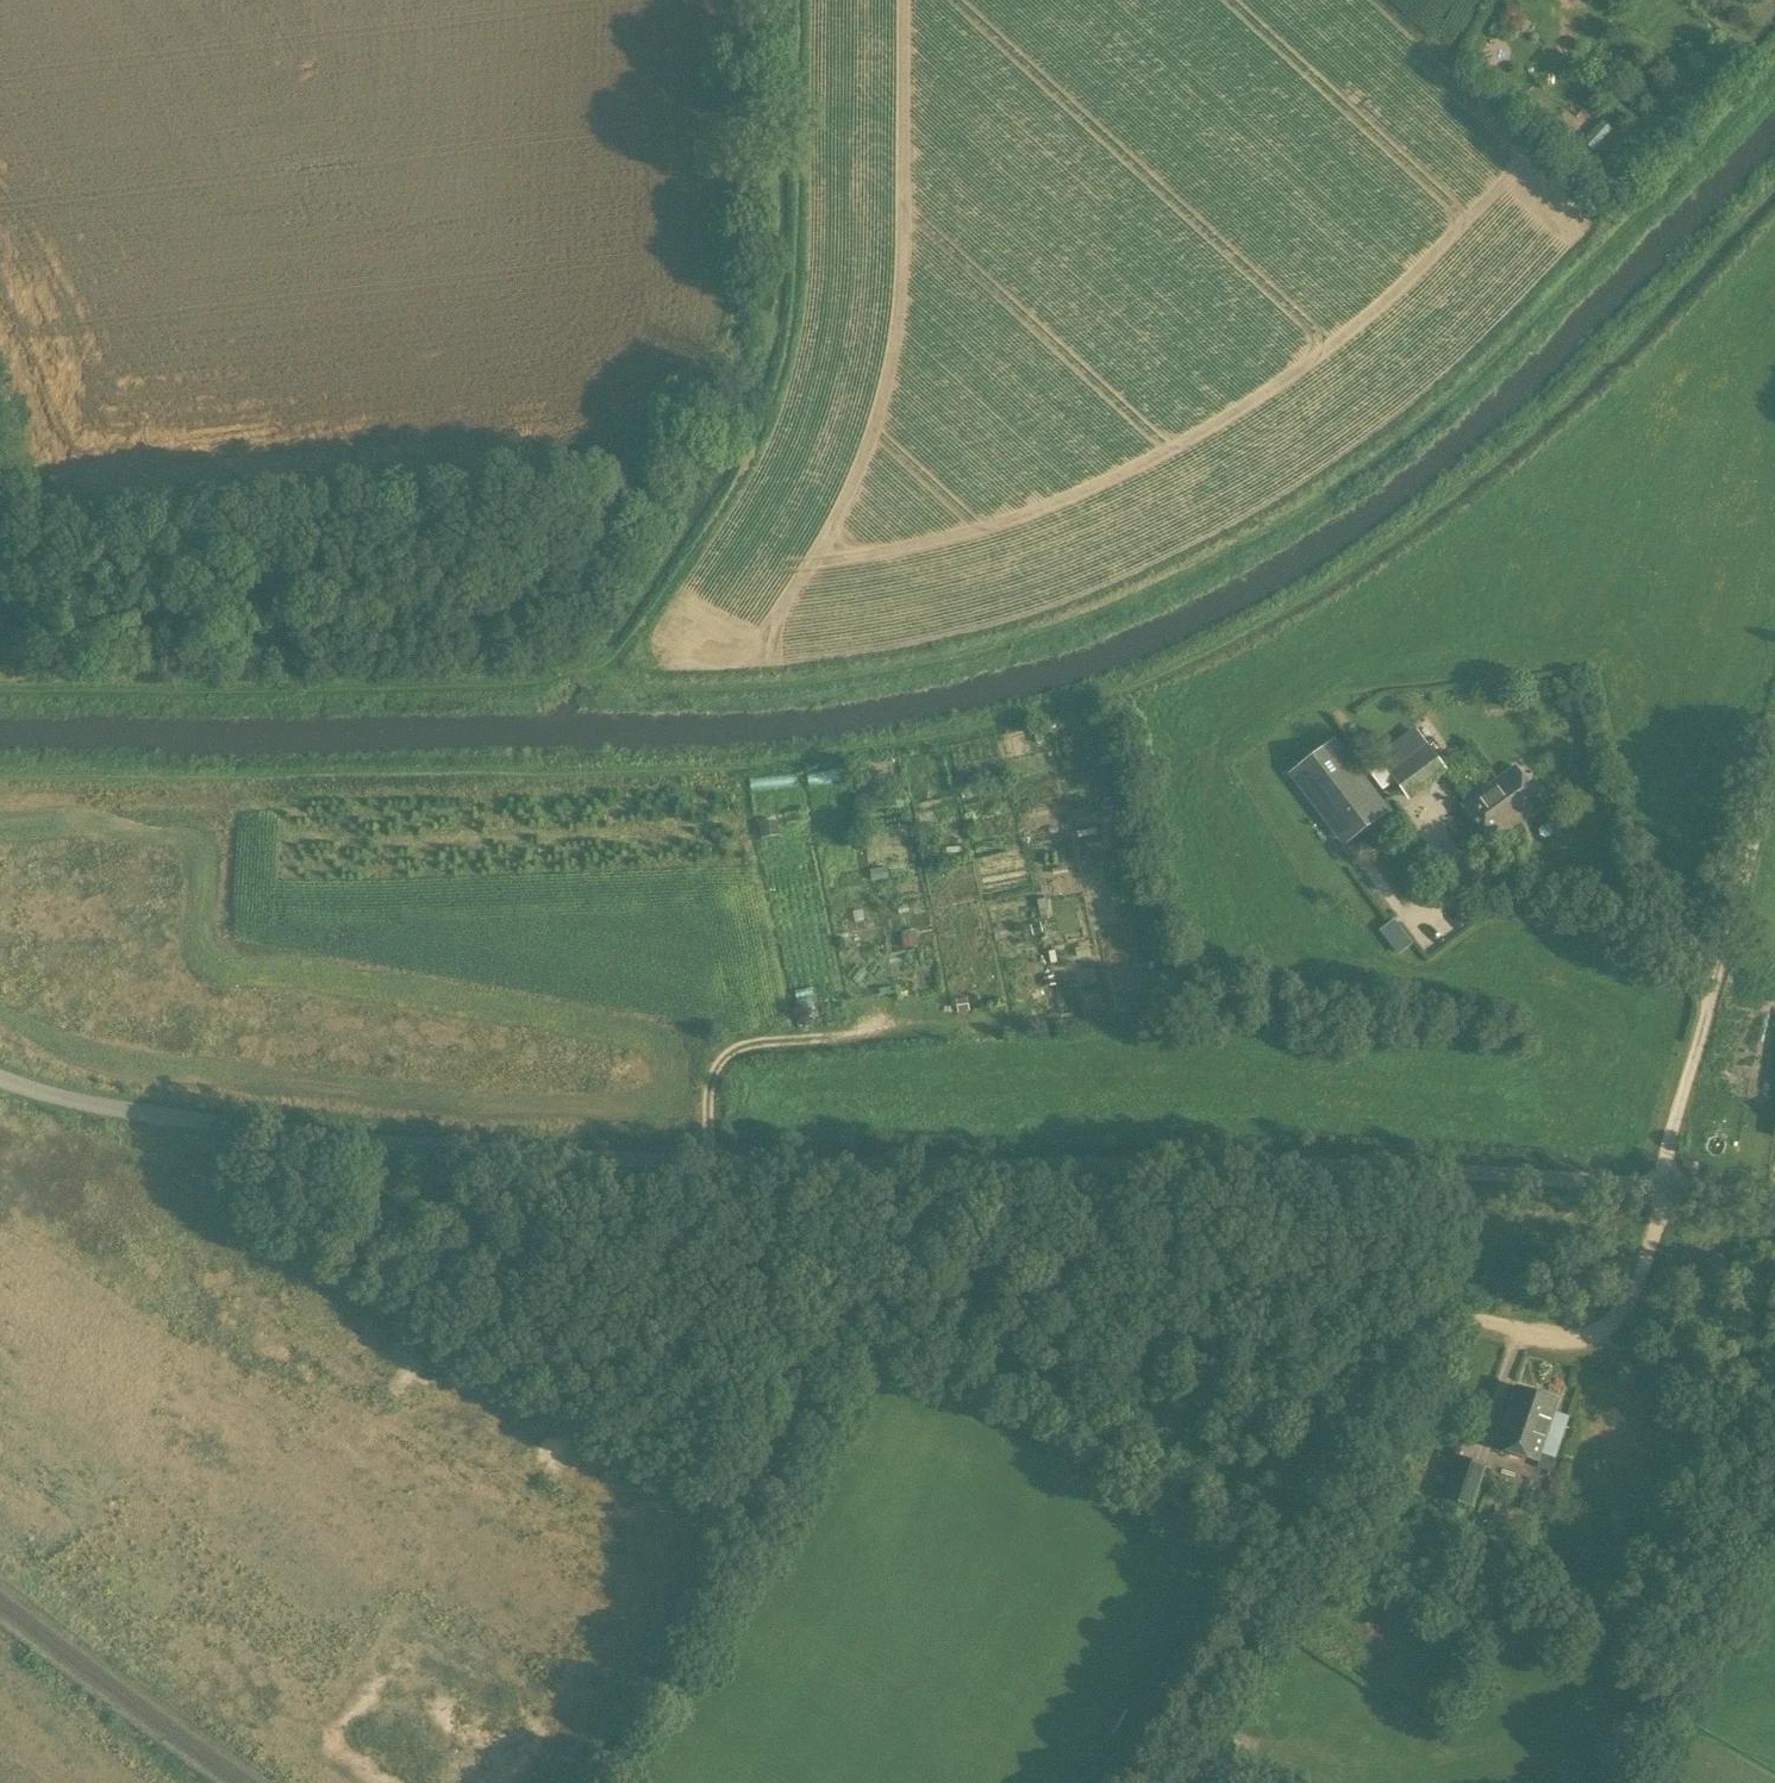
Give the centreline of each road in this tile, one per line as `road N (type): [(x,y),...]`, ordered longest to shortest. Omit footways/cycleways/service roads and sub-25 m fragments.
road 1 (unclassified): [(426,1144),(617,1159),(1398,1168),(1774,1199)]
road 2 (track): [(1581,1343),(1627,1307),(1774,738)]
road 3 (unclassified): [(426,1144),(79,1104),(0,1076)]
road 4 (track): [(1430,1325),(1479,1322),(1581,1343)]

